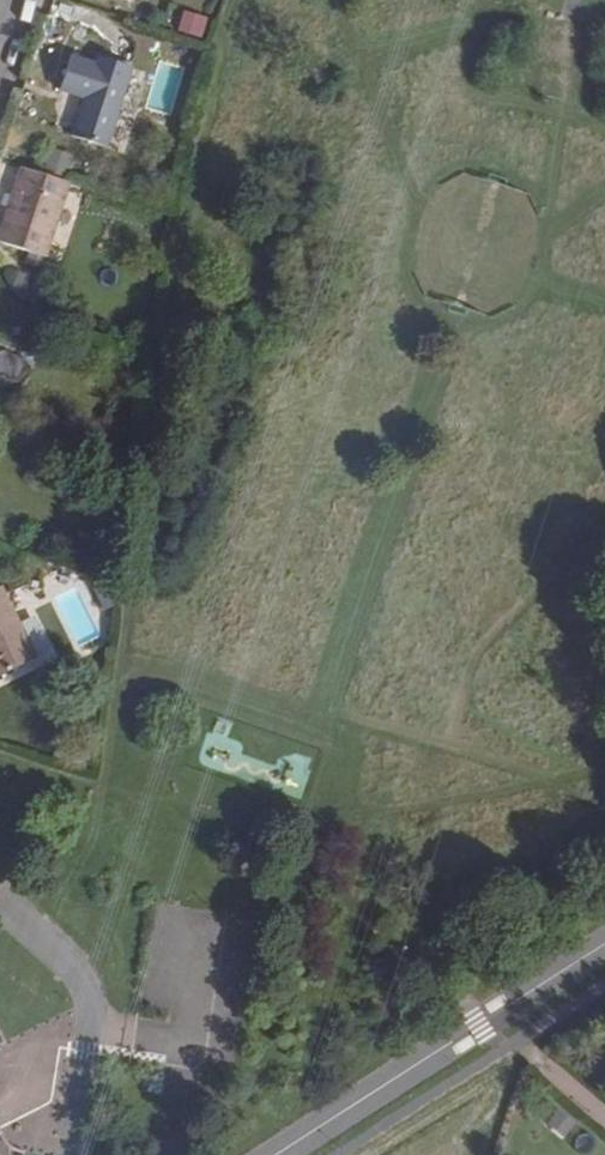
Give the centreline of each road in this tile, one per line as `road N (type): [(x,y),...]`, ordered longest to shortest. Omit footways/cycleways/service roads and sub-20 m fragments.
road 1 (residential): [(282,1154),(604,947)]
road 2 (residential): [(0,897),(71,962),(98,1021),(78,1082),(73,1154)]

